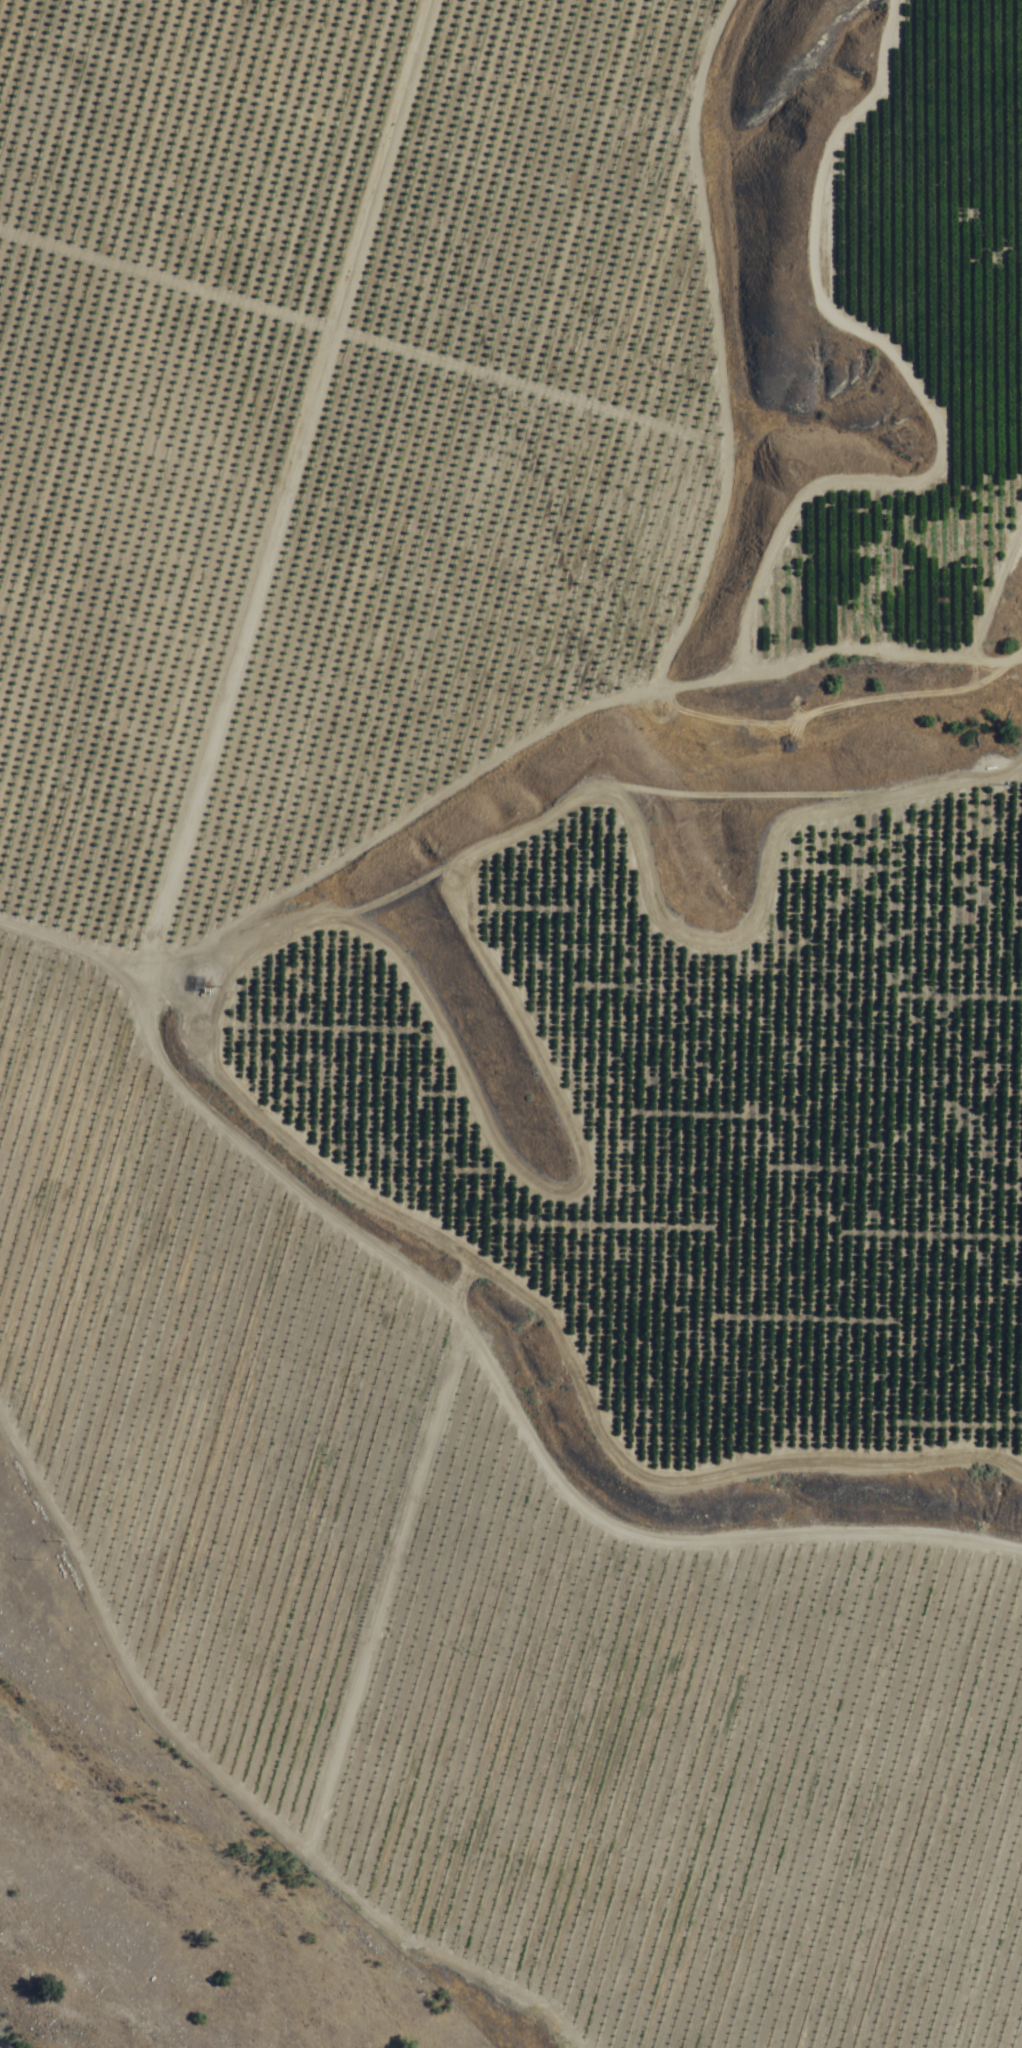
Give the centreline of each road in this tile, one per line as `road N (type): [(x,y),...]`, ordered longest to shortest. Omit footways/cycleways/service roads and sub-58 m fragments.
road 1 (residential): [(1021,1556),(864,1542),(688,1559),(611,1540),(539,1454),(471,1353),(391,1270),(175,1098),(87,969),(0,937)]
road 2 (residential): [(962,0),(963,63),(916,215),(921,314),(952,383),(916,545),(921,634),(989,686),(1021,687)]

